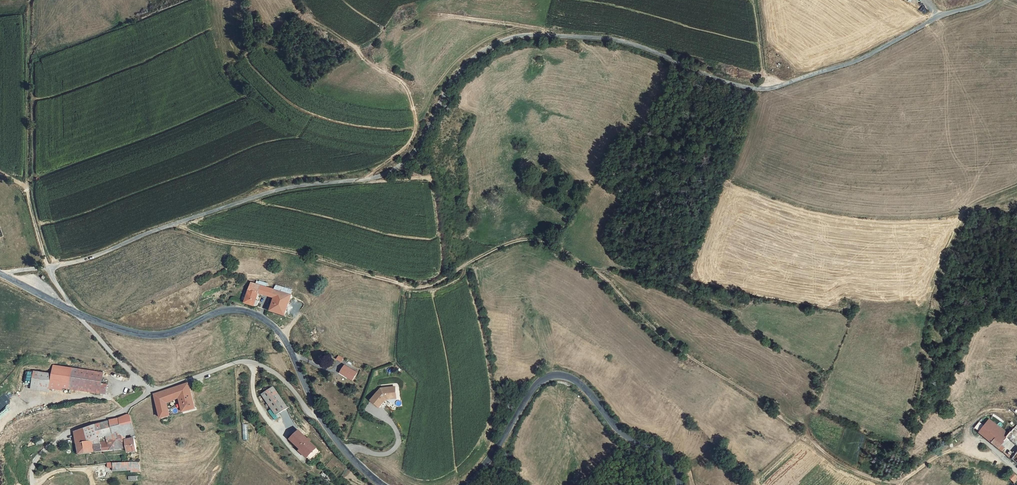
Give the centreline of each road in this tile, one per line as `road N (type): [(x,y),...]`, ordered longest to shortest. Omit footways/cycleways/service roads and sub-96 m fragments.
road 1 (unclassified): [(988,0),(934,19),(849,65),(769,90),(733,85),(608,40),(508,40),(458,73),(413,154),(391,173),(267,193),(47,267)]
road 2 (track): [(993,450),(950,449),(910,479),(869,478),(678,352),(585,266),(546,242),(499,248),(441,282),(409,287),(179,224)]
road 3 (secondary): [(679,484),(669,458),(622,433),(580,383),(560,374),(540,381),(464,484)]
road 4 (secondary): [(320,418),(283,337),(261,317),(232,309),(150,335),(77,313)]
road 5 (unclassified): [(152,391),(254,363),(320,418)]
road 6 (track): [(27,190),(30,0)]
road 7 (unclassified): [(32,484),(41,454),(152,391)]

